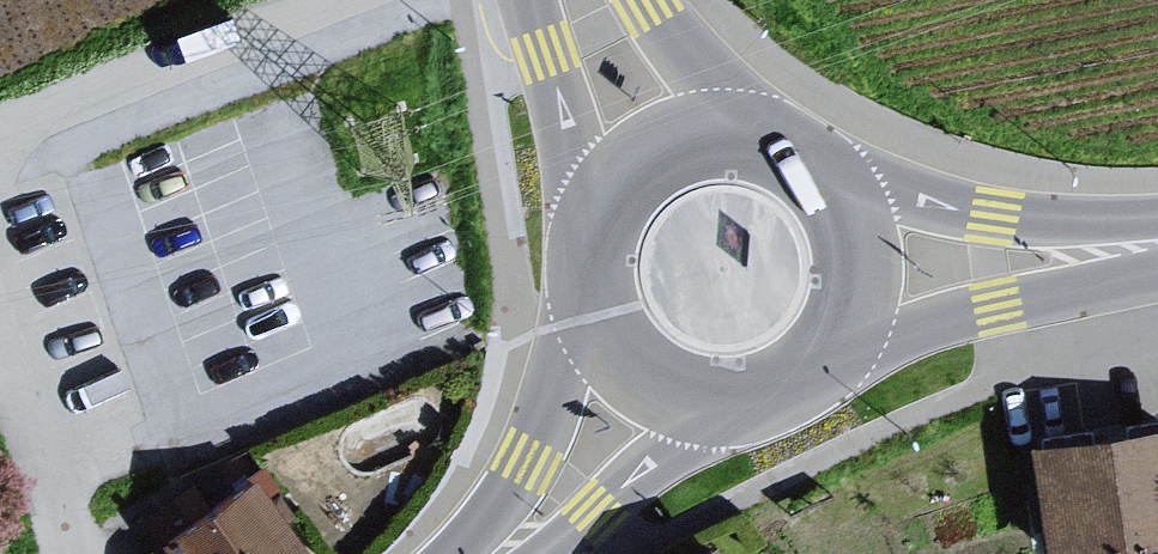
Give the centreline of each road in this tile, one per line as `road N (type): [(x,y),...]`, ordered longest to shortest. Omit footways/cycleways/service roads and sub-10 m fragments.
road 1 (primary): [(811,375),(923,327),(1054,291),(1157,251)]
road 2 (primary): [(1157,236),(930,206),(827,174)]
road 3 (primary): [(591,293),(527,461),(472,553)]
road 4 (primary): [(526,553),(741,403)]
road 5 (tertiary): [(539,0),(591,241)]
road 6 (primary): [(811,375),(852,323),(864,272),(855,219),(827,174)]
road 7 (primary): [(758,134),(693,134),(652,152),(619,182),(591,241)]
road 8 (primary): [(591,293),(610,340),(645,377),(690,399),(741,403)]
road 9 (tertiary): [(758,134),(625,0)]

